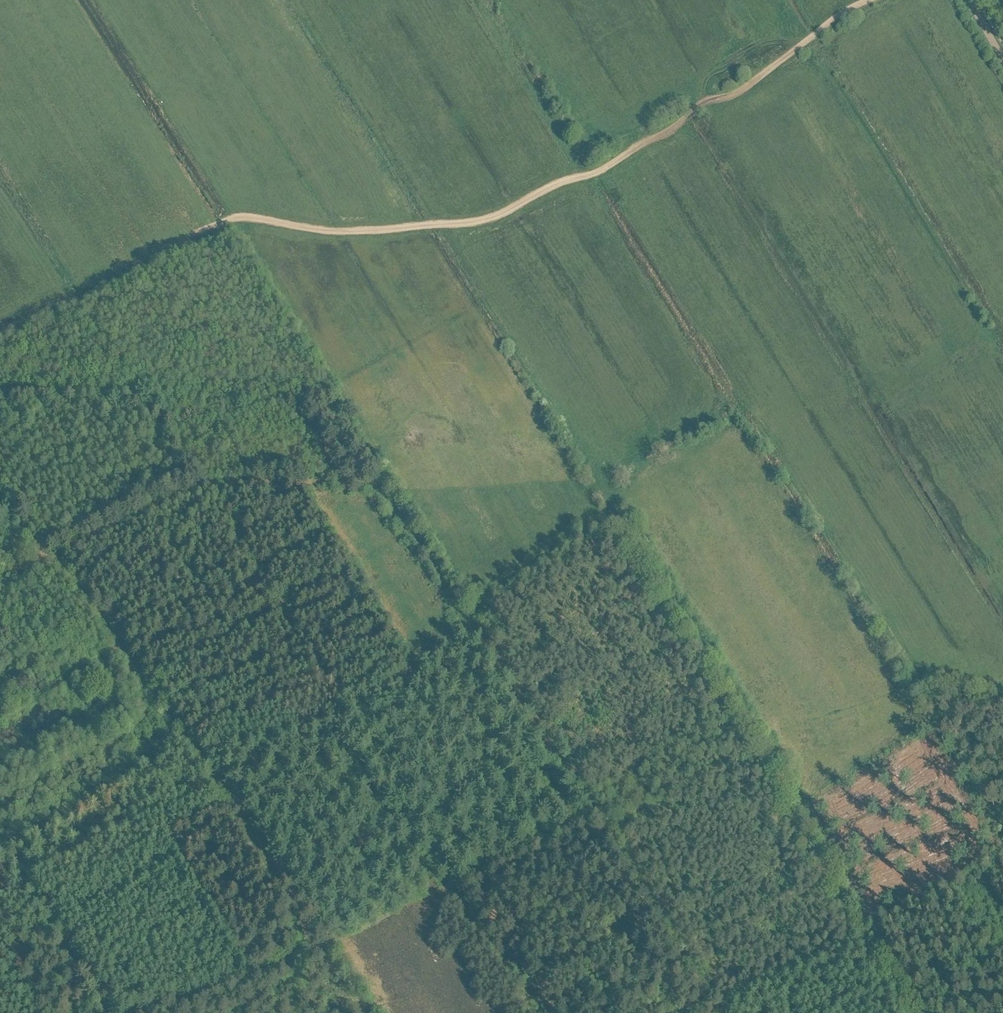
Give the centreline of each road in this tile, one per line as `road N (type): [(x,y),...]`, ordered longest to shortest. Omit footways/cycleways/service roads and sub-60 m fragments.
road 1 (track): [(869,0),(739,92),(602,171),(499,215),(363,231),(233,218),(0,329)]
road 2 (track): [(55,557),(155,693),(358,1012)]
road 3 (track): [(597,1012),(839,862)]

